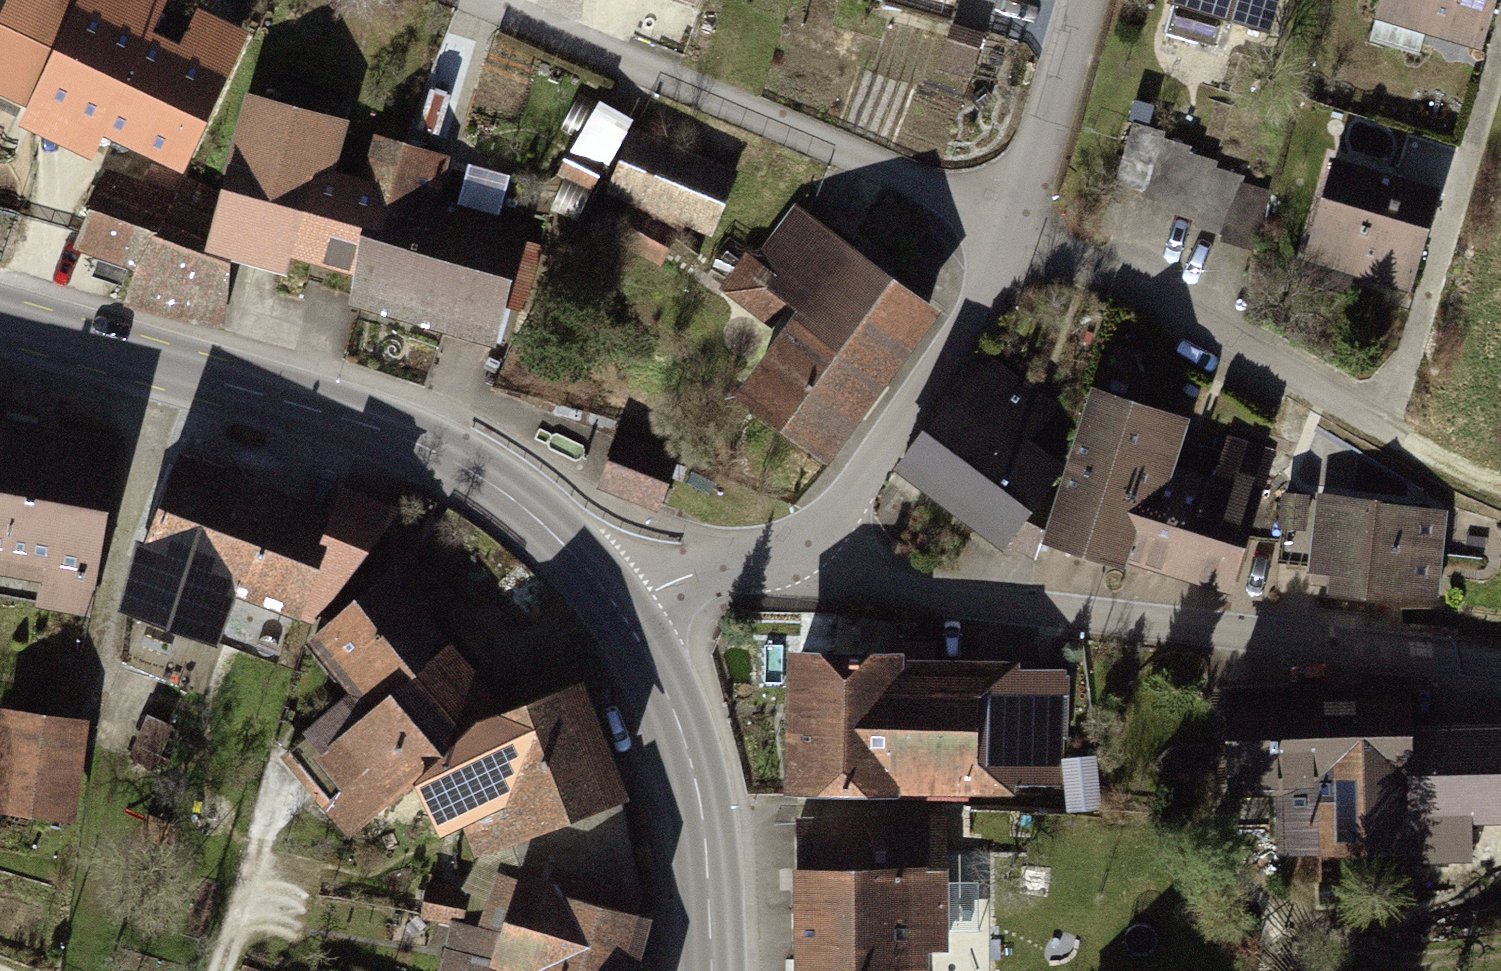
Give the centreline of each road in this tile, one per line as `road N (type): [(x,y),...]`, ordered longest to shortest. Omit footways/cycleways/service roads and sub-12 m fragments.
road 1 (residential): [(1017,230),(1374,415),(1445,275),(1500,82)]
road 2 (primary): [(0,317),(391,427),(536,517),(619,601)]
road 3 (residential): [(1452,653),(901,591),(809,536)]
road 4 (residential): [(1017,230),(485,0)]
road 5 (primary): [(619,601),(670,692),(705,809),(714,970)]
road 6 (residential): [(809,536),(841,507),(1017,230)]
road 7 (residential): [(1017,230),(1085,0)]
road 8 (residential): [(619,601),(809,536)]
road 9 (track): [(1374,415),(1500,487)]

